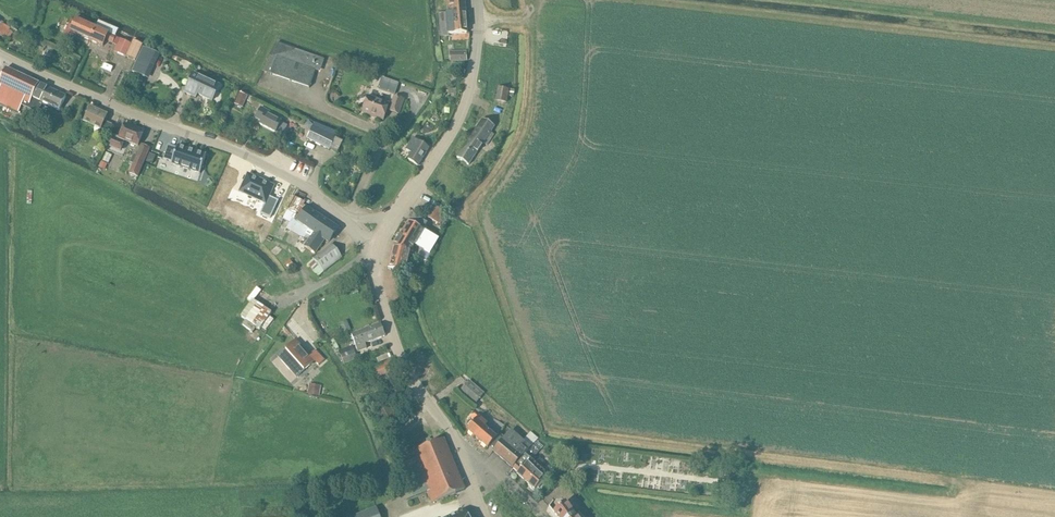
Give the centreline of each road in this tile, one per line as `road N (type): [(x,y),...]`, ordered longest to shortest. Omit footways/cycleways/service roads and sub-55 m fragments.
road 1 (unclassified): [(371,227),(232,148),(127,114),(0,53)]
road 2 (unclassified): [(371,227),(403,205),(459,120),(472,81),(477,0)]
road 3 (unclassified): [(458,449),(396,349),(371,227)]

